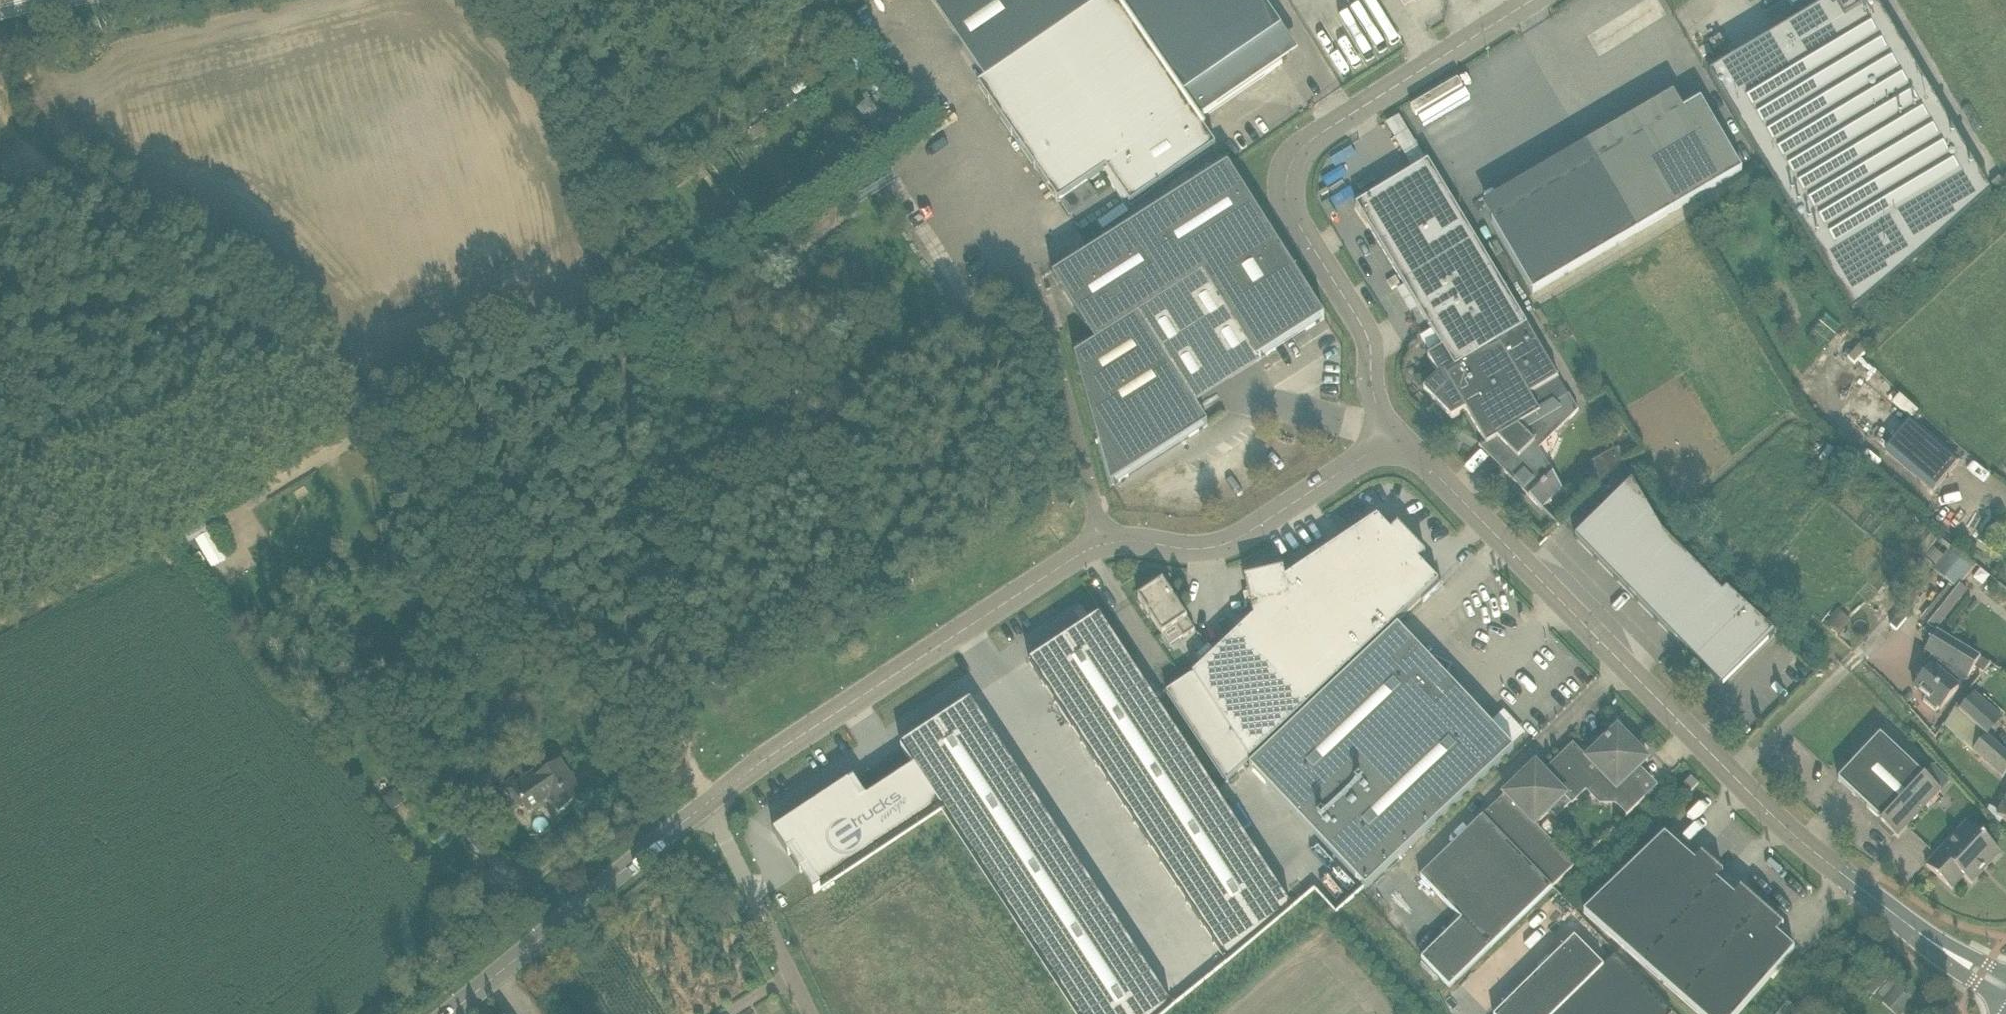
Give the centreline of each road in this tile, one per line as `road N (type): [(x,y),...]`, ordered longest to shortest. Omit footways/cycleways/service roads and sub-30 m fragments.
road 1 (track): [(20,152),(227,250),(458,513),(652,698),(689,765)]
road 2 (unclassified): [(1954,960),(1776,820),(1425,471),(1376,446)]
road 3 (unclassified): [(1376,446),(1369,334),(1289,210),(1287,175),(1307,142),(1533,0)]
road 4 (track): [(677,743),(664,640),(634,550),(607,177)]
road 5 (unclassified): [(708,803),(1103,540)]
road 6 (unclassified): [(447,1013),(708,803)]
road 7 (unclassified): [(1103,540),(1000,234)]
road 8 (residential): [(467,933),(650,783),(689,765),(708,803)]
road 9 (unclassified): [(1376,446),(1225,544),(1199,550),(1103,540)]
road 10 (track): [(849,0),(607,177)]
road 11 (unclassified): [(809,1013),(708,803)]
road 12 (track): [(371,1013),(467,933)]

